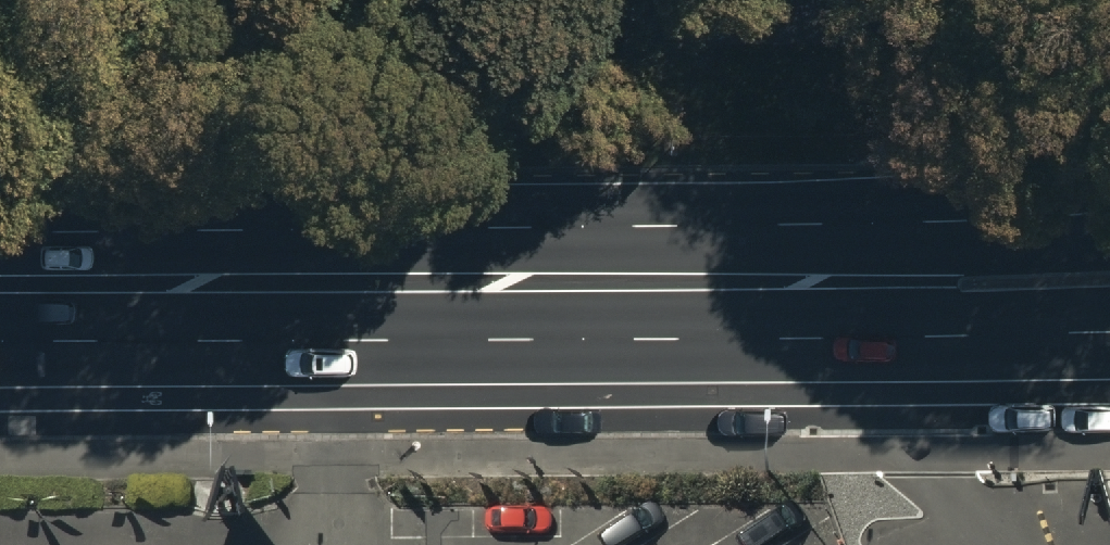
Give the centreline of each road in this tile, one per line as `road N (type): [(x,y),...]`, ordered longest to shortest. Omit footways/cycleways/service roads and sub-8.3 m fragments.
road 1 (primary): [(0,234),(785,225),(1109,209)]
road 2 (primary): [(1109,328),(0,340)]

